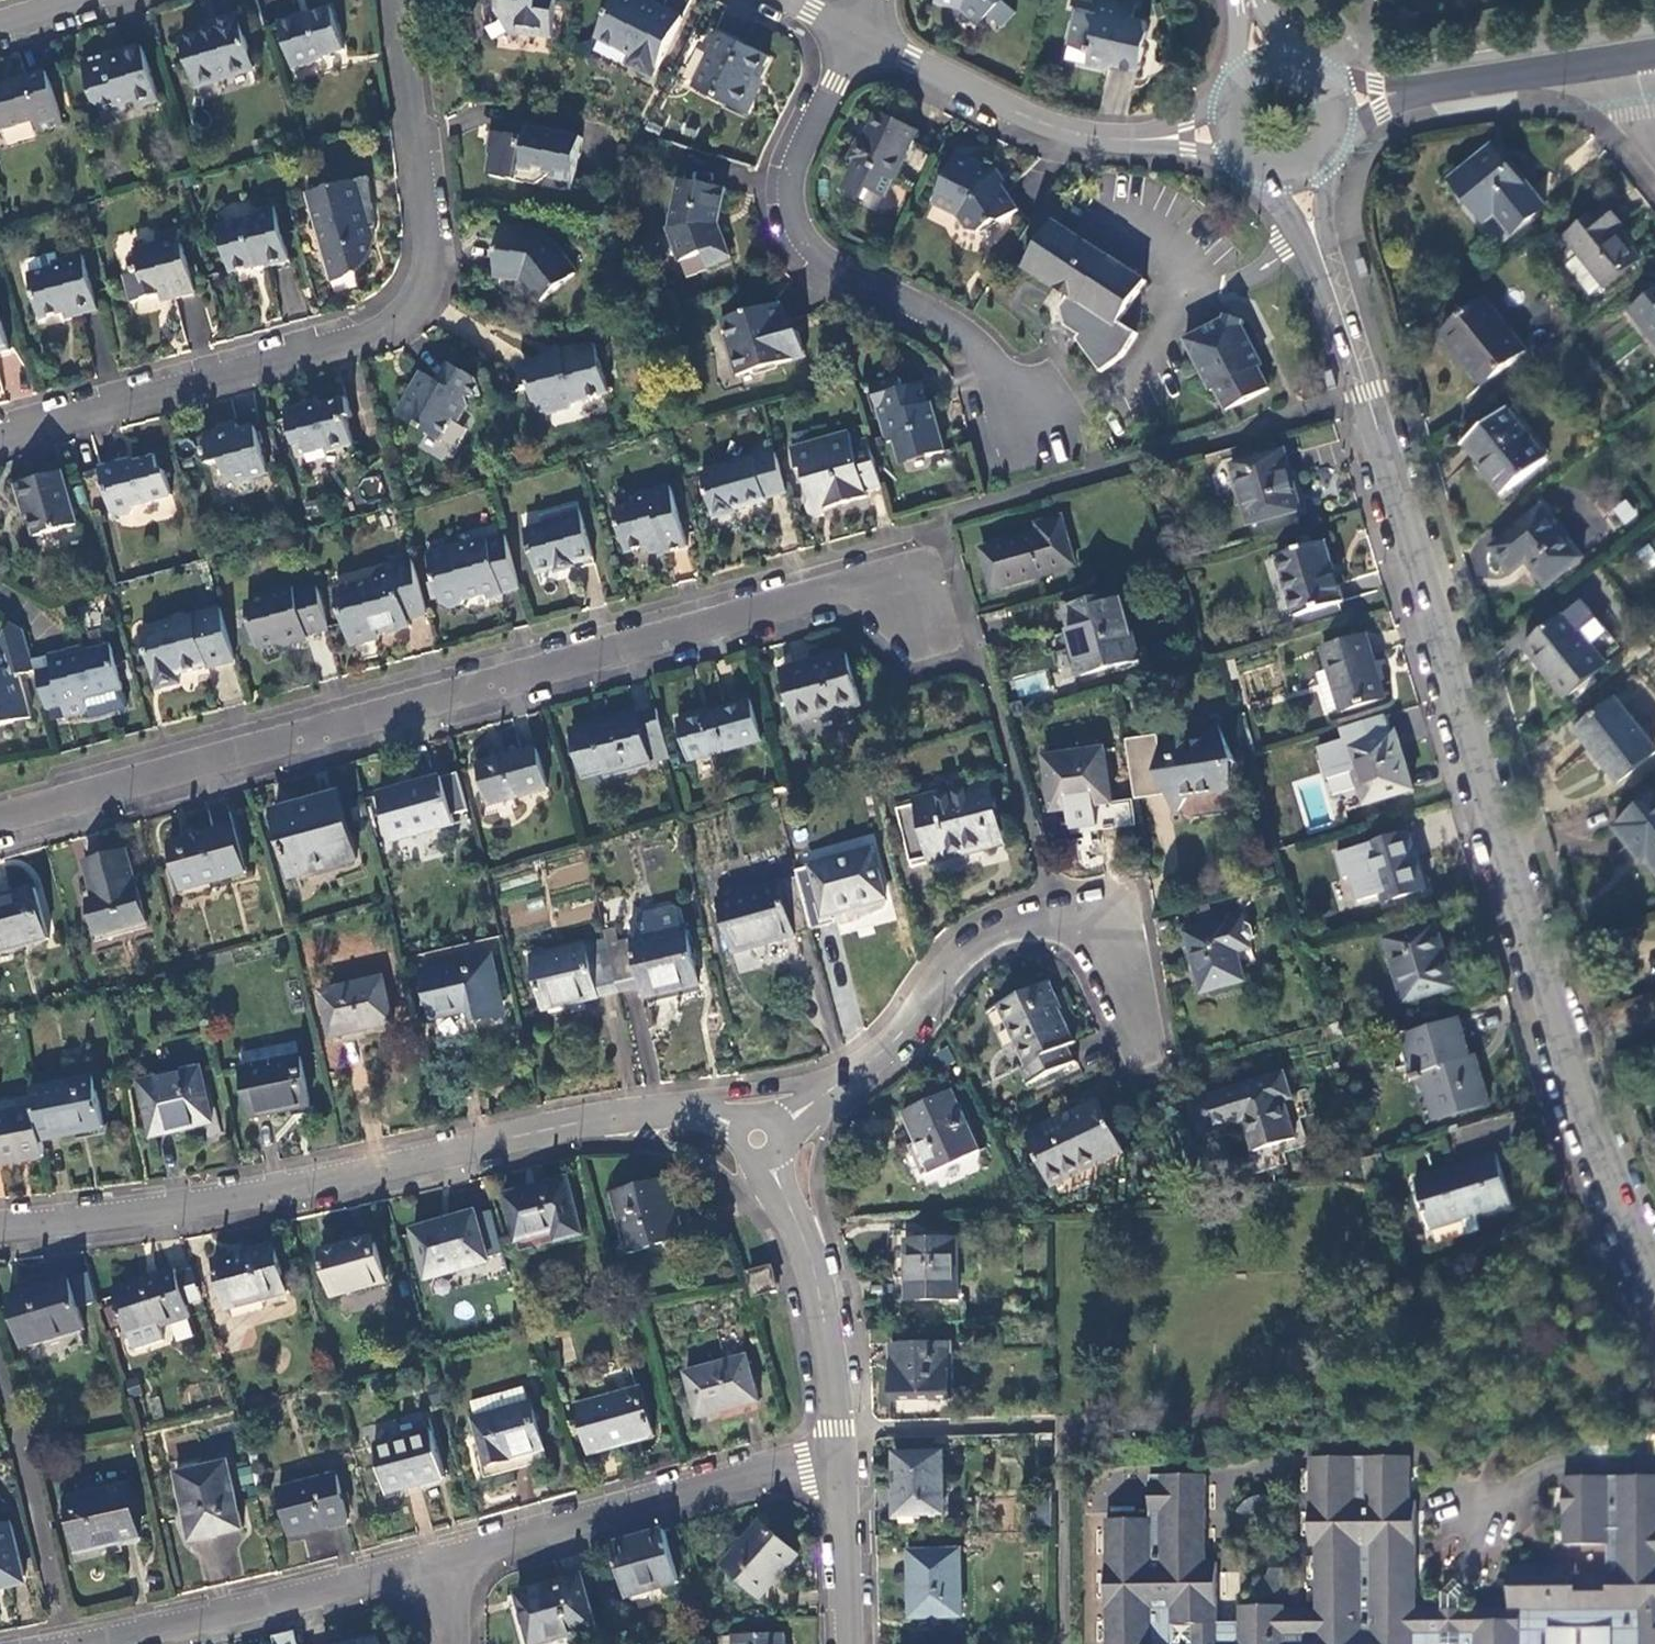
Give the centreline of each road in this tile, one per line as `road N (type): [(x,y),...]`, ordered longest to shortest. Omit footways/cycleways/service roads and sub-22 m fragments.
road 1 (secondary): [(1325,265),(1583,1112),(1654,1277)]
road 2 (residential): [(0,815),(851,586),(913,599)]
road 3 (tertiary): [(758,1139),(692,1117),(585,1127),(186,1209),(0,1231)]
road 4 (residential): [(0,441),(342,346),(401,304),(433,254),(401,0)]
road 5 (residential): [(1075,407),(1021,401),(965,336),(816,244),(795,215),(799,154),(858,33)]
road 6 (residential): [(1131,1005),(1107,948),(1050,918),(1011,924),(968,949),(892,1041),(803,1123),(758,1139)]
road 7 (residential): [(454,1562),(841,1459)]
road 8 (residential): [(98,1643),(454,1562)]
road 9 (tertiary): [(841,1459),(838,1363),(817,1233),(758,1139)]
road 10 (residential): [(1135,141),(1098,139),(1016,113),(858,33)]
road 11 (tertiary): [(1435,84),(1634,55)]
road 12 (tertiary): [(847,1643),(841,1459)]

